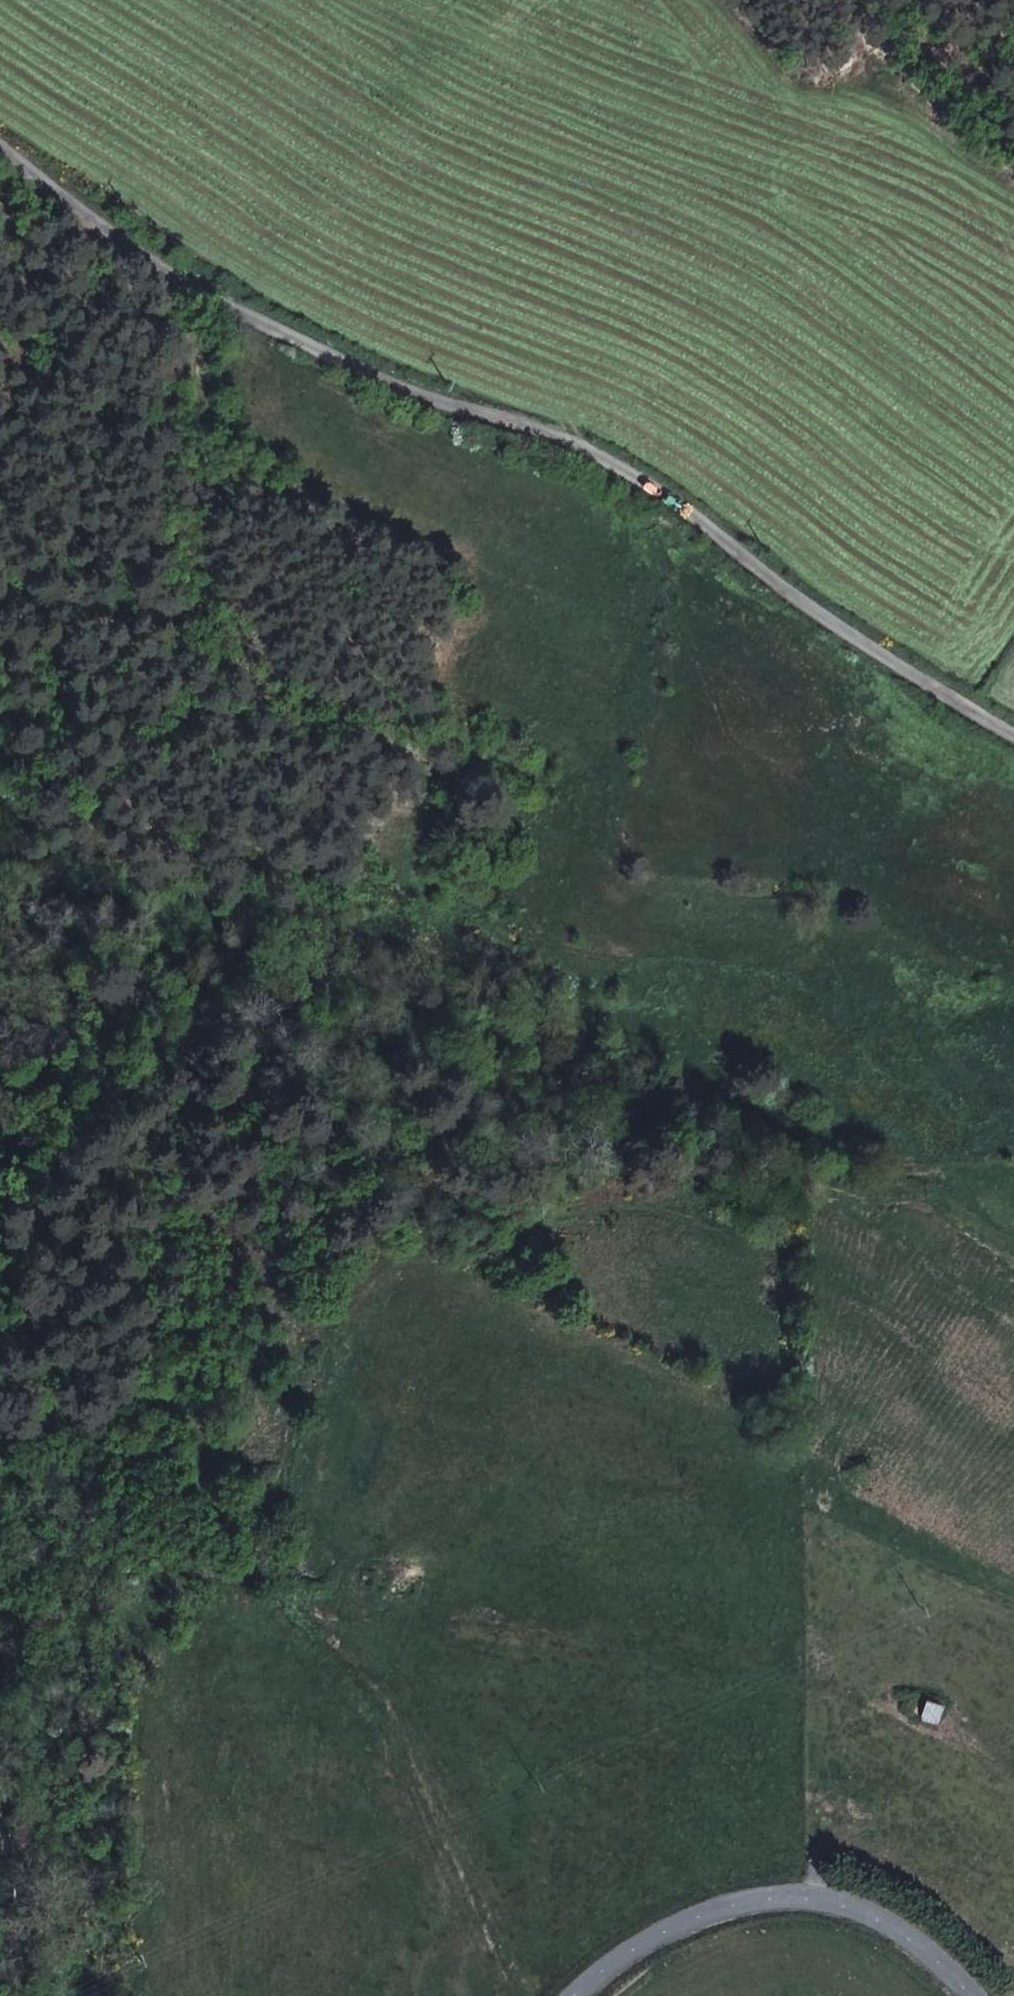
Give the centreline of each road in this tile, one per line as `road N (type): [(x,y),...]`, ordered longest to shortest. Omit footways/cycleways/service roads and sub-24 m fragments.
road 1 (unclassified): [(1013,732),(944,696),(609,451),(331,359),(123,220),(0,124)]
road 2 (residential): [(978,1995),(906,1945),(817,1908),(702,1921),(634,1960),(593,1995)]

